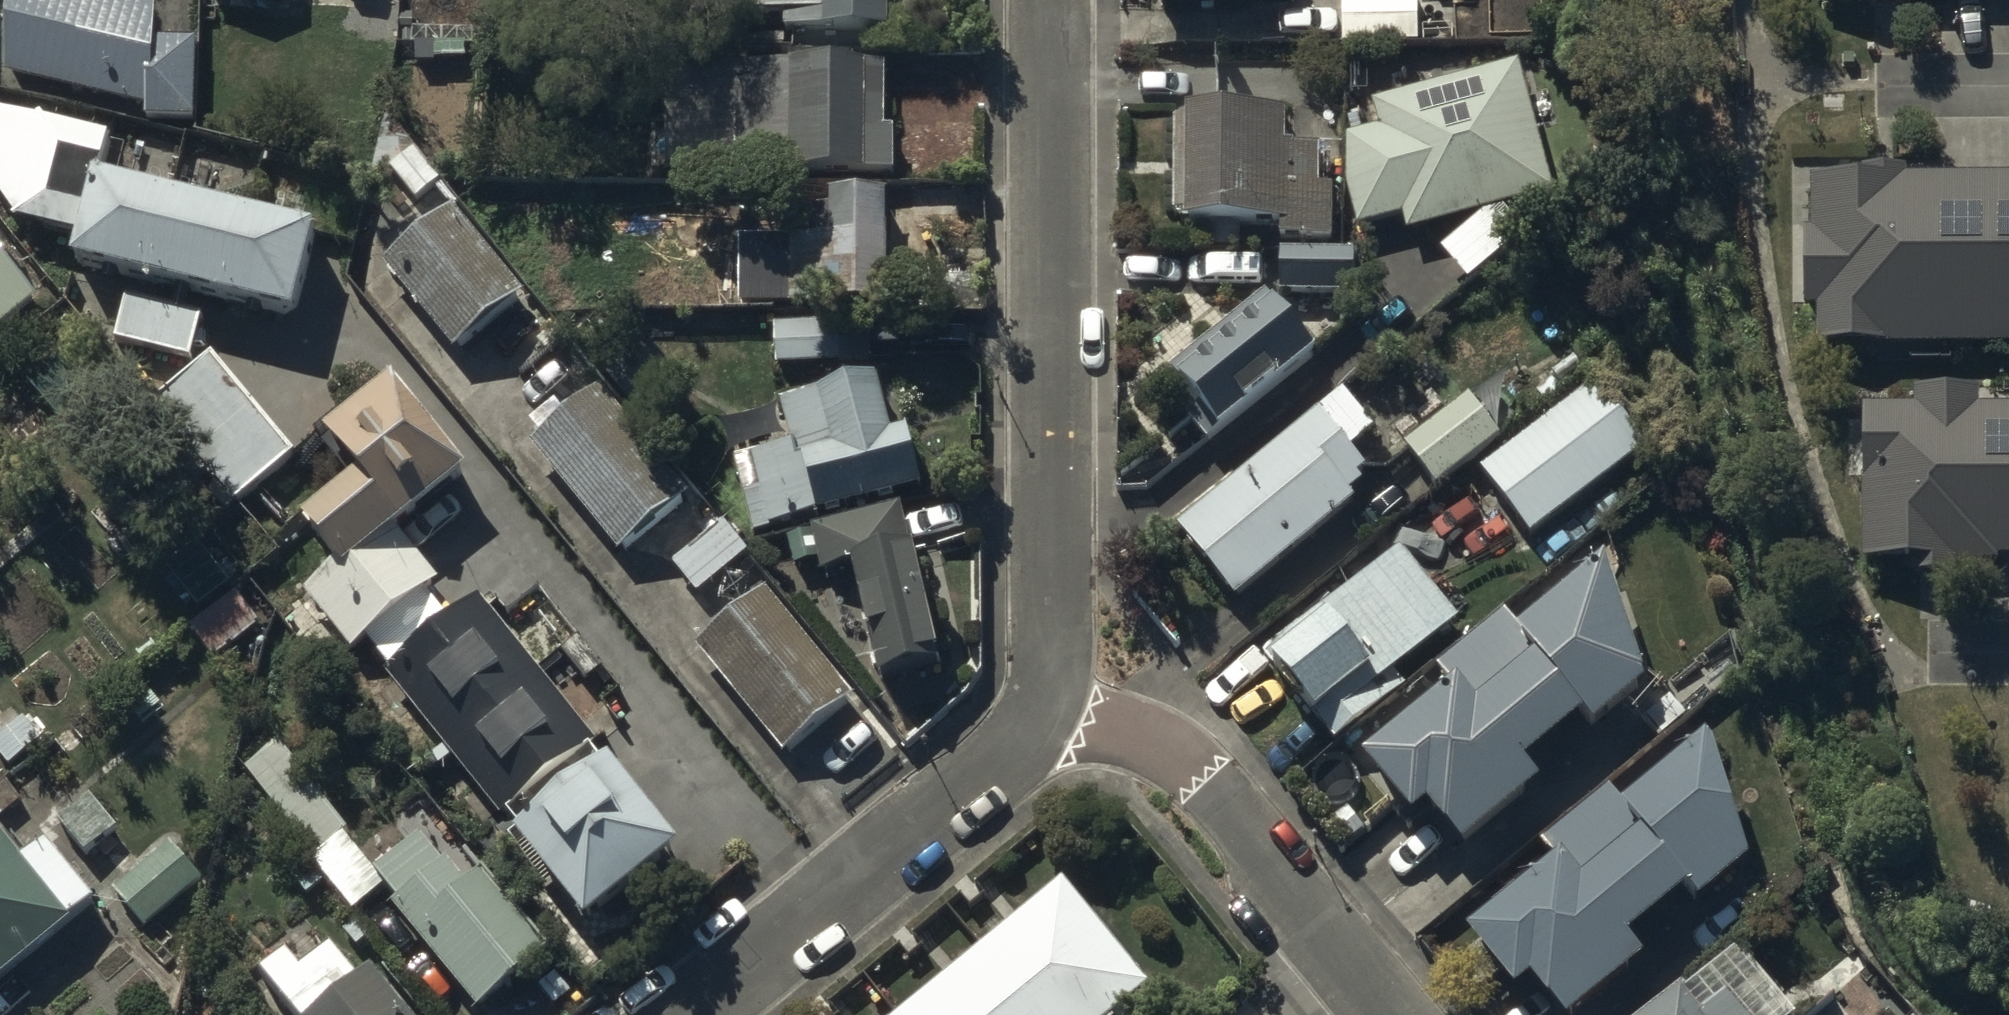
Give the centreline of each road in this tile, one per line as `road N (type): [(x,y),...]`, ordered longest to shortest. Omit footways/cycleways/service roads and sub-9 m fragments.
road 1 (residential): [(1039,715),(1053,610),(1048,0)]
road 2 (residential): [(1388,1014),(1185,769),(1148,744),(1039,715)]
road 3 (residential): [(1039,715),(1003,763),(689,1014)]

